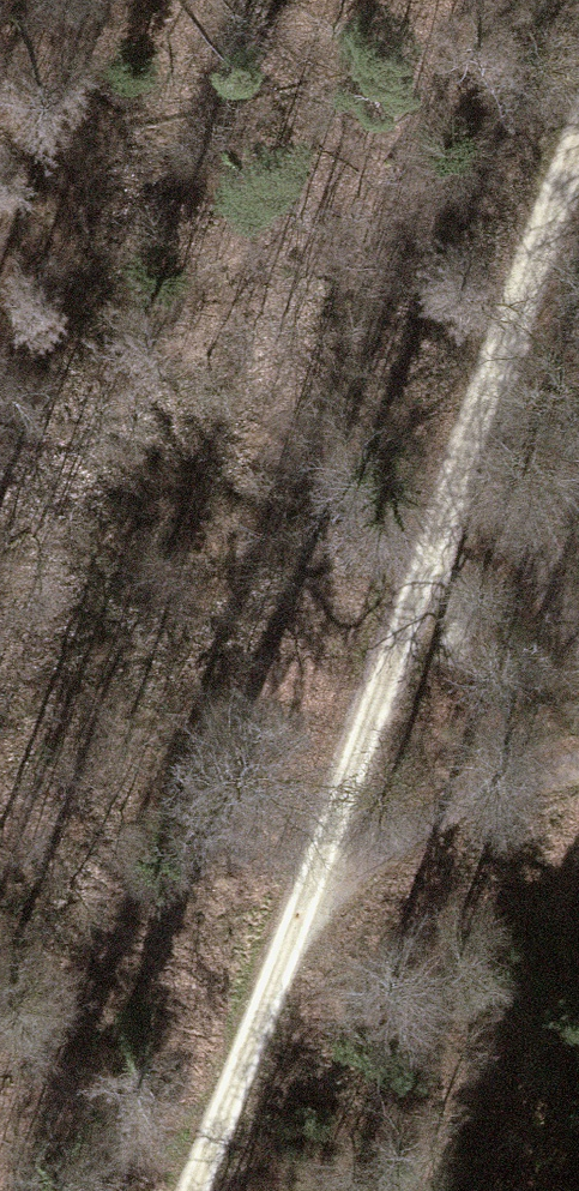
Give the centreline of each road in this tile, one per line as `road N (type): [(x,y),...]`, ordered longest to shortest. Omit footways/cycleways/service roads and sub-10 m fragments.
road 1 (track): [(578,53),(187,1190)]
road 2 (track): [(578,759),(409,809),(276,931)]
road 3 (track): [(456,408),(578,644)]

